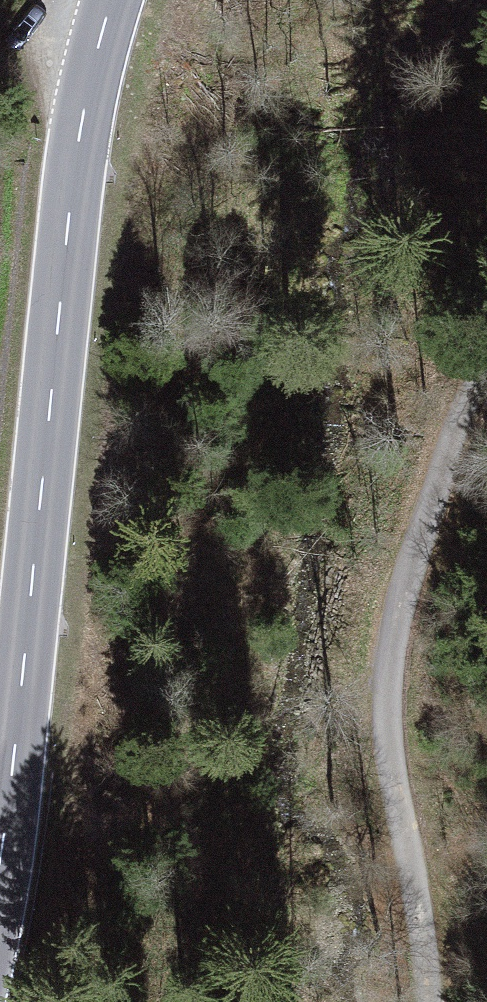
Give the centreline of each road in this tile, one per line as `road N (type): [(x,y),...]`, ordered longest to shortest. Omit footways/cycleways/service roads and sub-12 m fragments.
road 1 (tertiary): [(0,854),(78,136),(108,0)]
road 2 (track): [(486,361),(419,524),(394,645),(396,775),(424,1001)]

